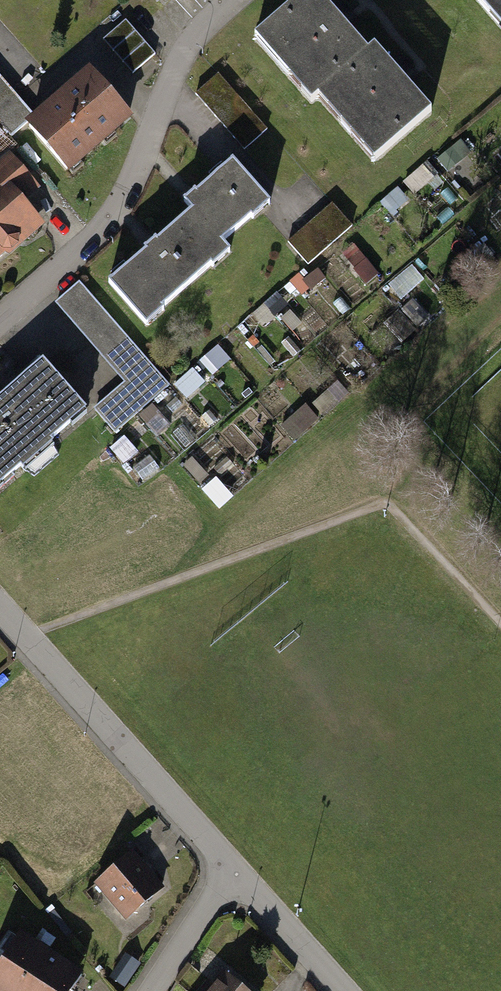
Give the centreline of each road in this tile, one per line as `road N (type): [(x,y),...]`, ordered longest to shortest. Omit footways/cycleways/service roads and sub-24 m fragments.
road 1 (residential): [(235,0),(198,33),(175,72),(128,195),(63,269),(0,319)]
road 2 (residential): [(0,611),(224,865)]
road 3 (residential): [(224,865),(341,990)]
road 4 (residential): [(153,990),(224,865)]

